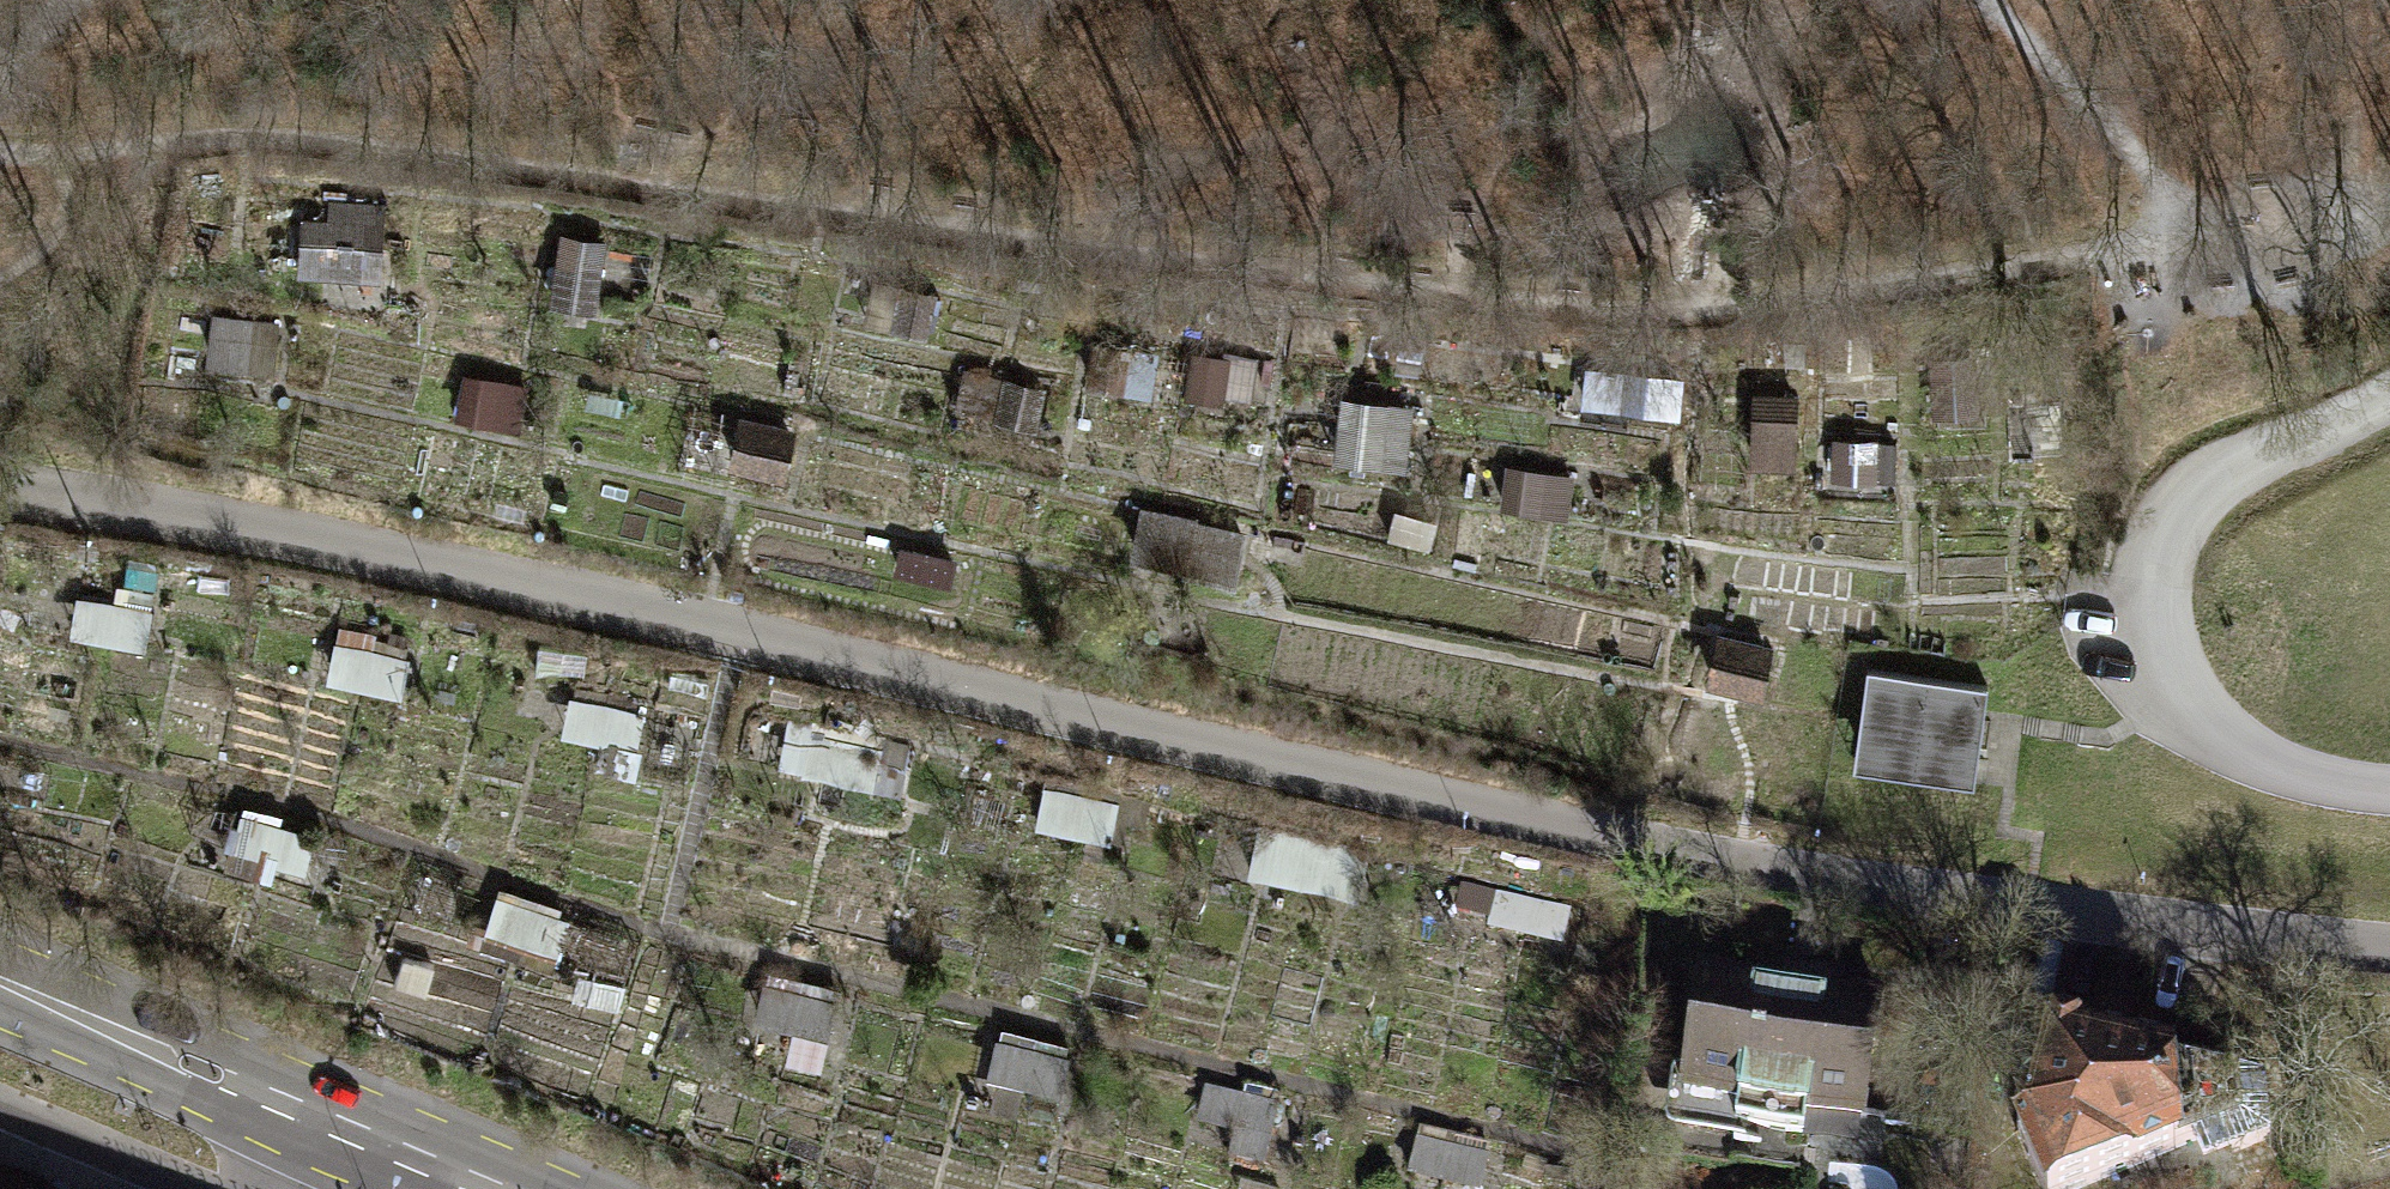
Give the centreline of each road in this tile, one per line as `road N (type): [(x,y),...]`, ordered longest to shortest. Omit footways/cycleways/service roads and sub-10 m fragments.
road 1 (track): [(2372,229),(2189,240),(1693,311),(1346,286),(647,187),(247,140),(0,149)]
road 2 (residential): [(2389,396),(2227,475),(2188,508),(2163,552),(2157,607),(2168,672),(2205,722),(2294,774),(2389,790)]
road 3 (residential): [(2389,947),(2216,931),(1847,875)]
road 4 (tertiary): [(482,1188),(0,985)]
road 5 (track): [(2189,240),(2155,174),(1986,0)]

